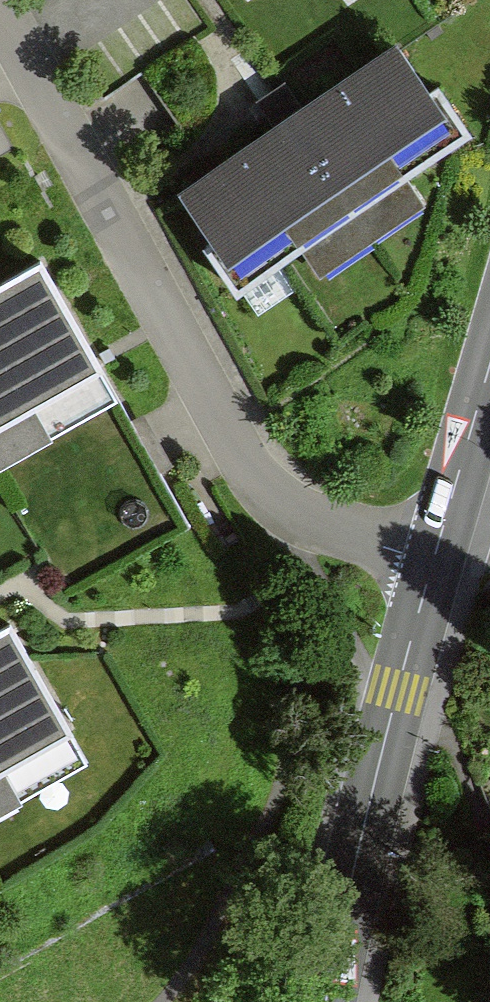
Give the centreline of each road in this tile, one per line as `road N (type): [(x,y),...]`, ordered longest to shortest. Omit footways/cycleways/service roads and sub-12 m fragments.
road 1 (residential): [(0,11),(260,490),(290,514),(435,560)]
road 2 (tertiary): [(435,560),(324,1001)]
road 3 (tertiary): [(489,368),(450,506)]

